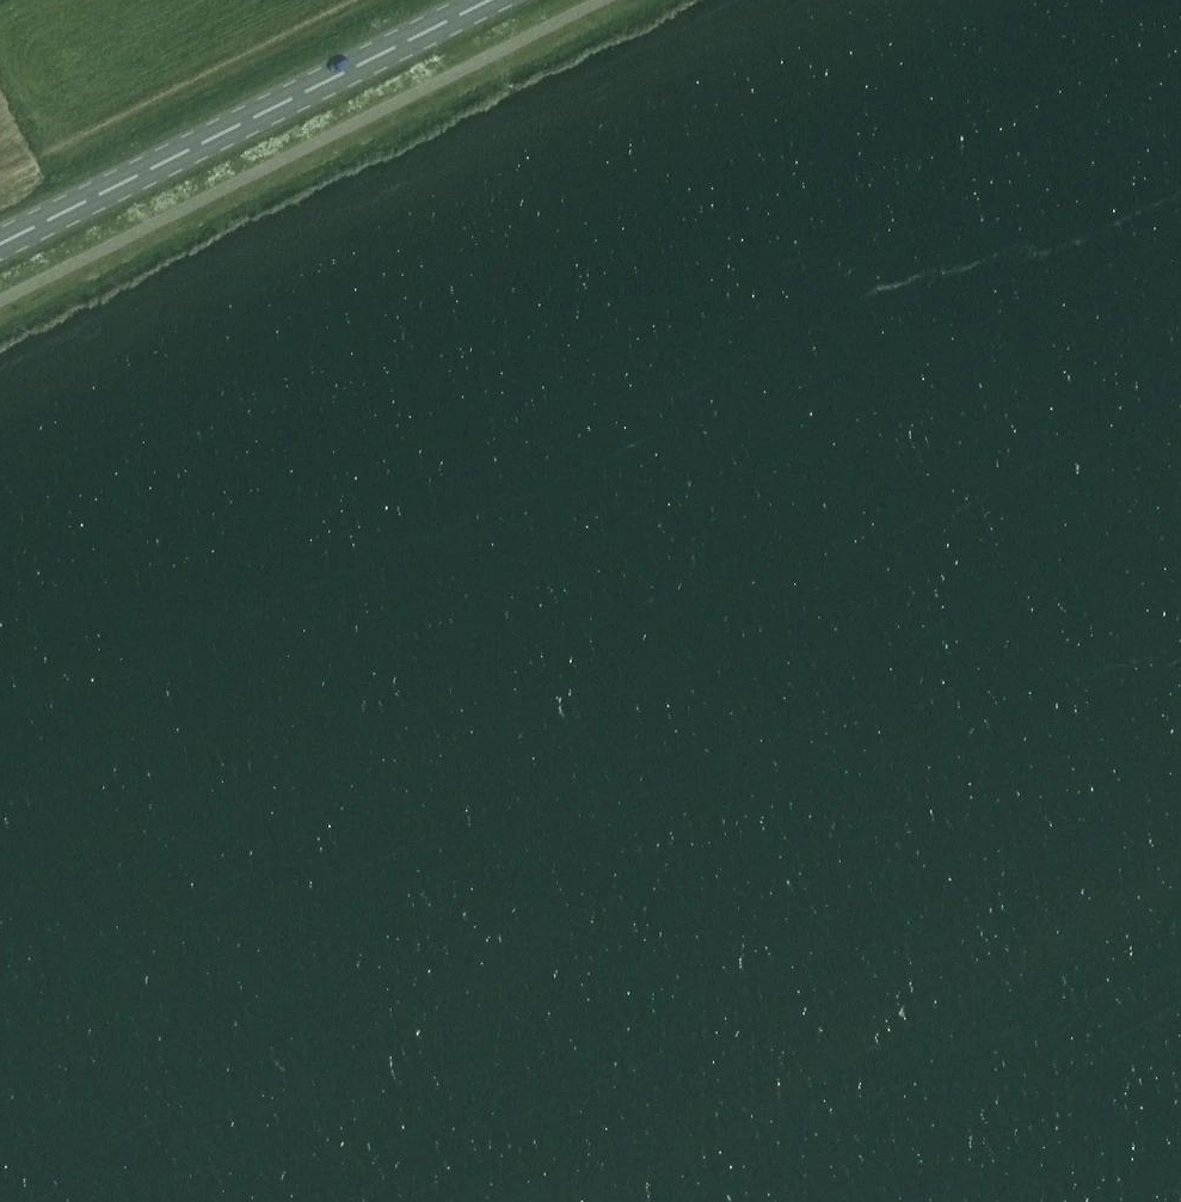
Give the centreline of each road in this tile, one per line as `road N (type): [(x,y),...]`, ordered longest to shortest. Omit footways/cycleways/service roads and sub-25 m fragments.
road 1 (primary): [(0,250),(504,0)]

